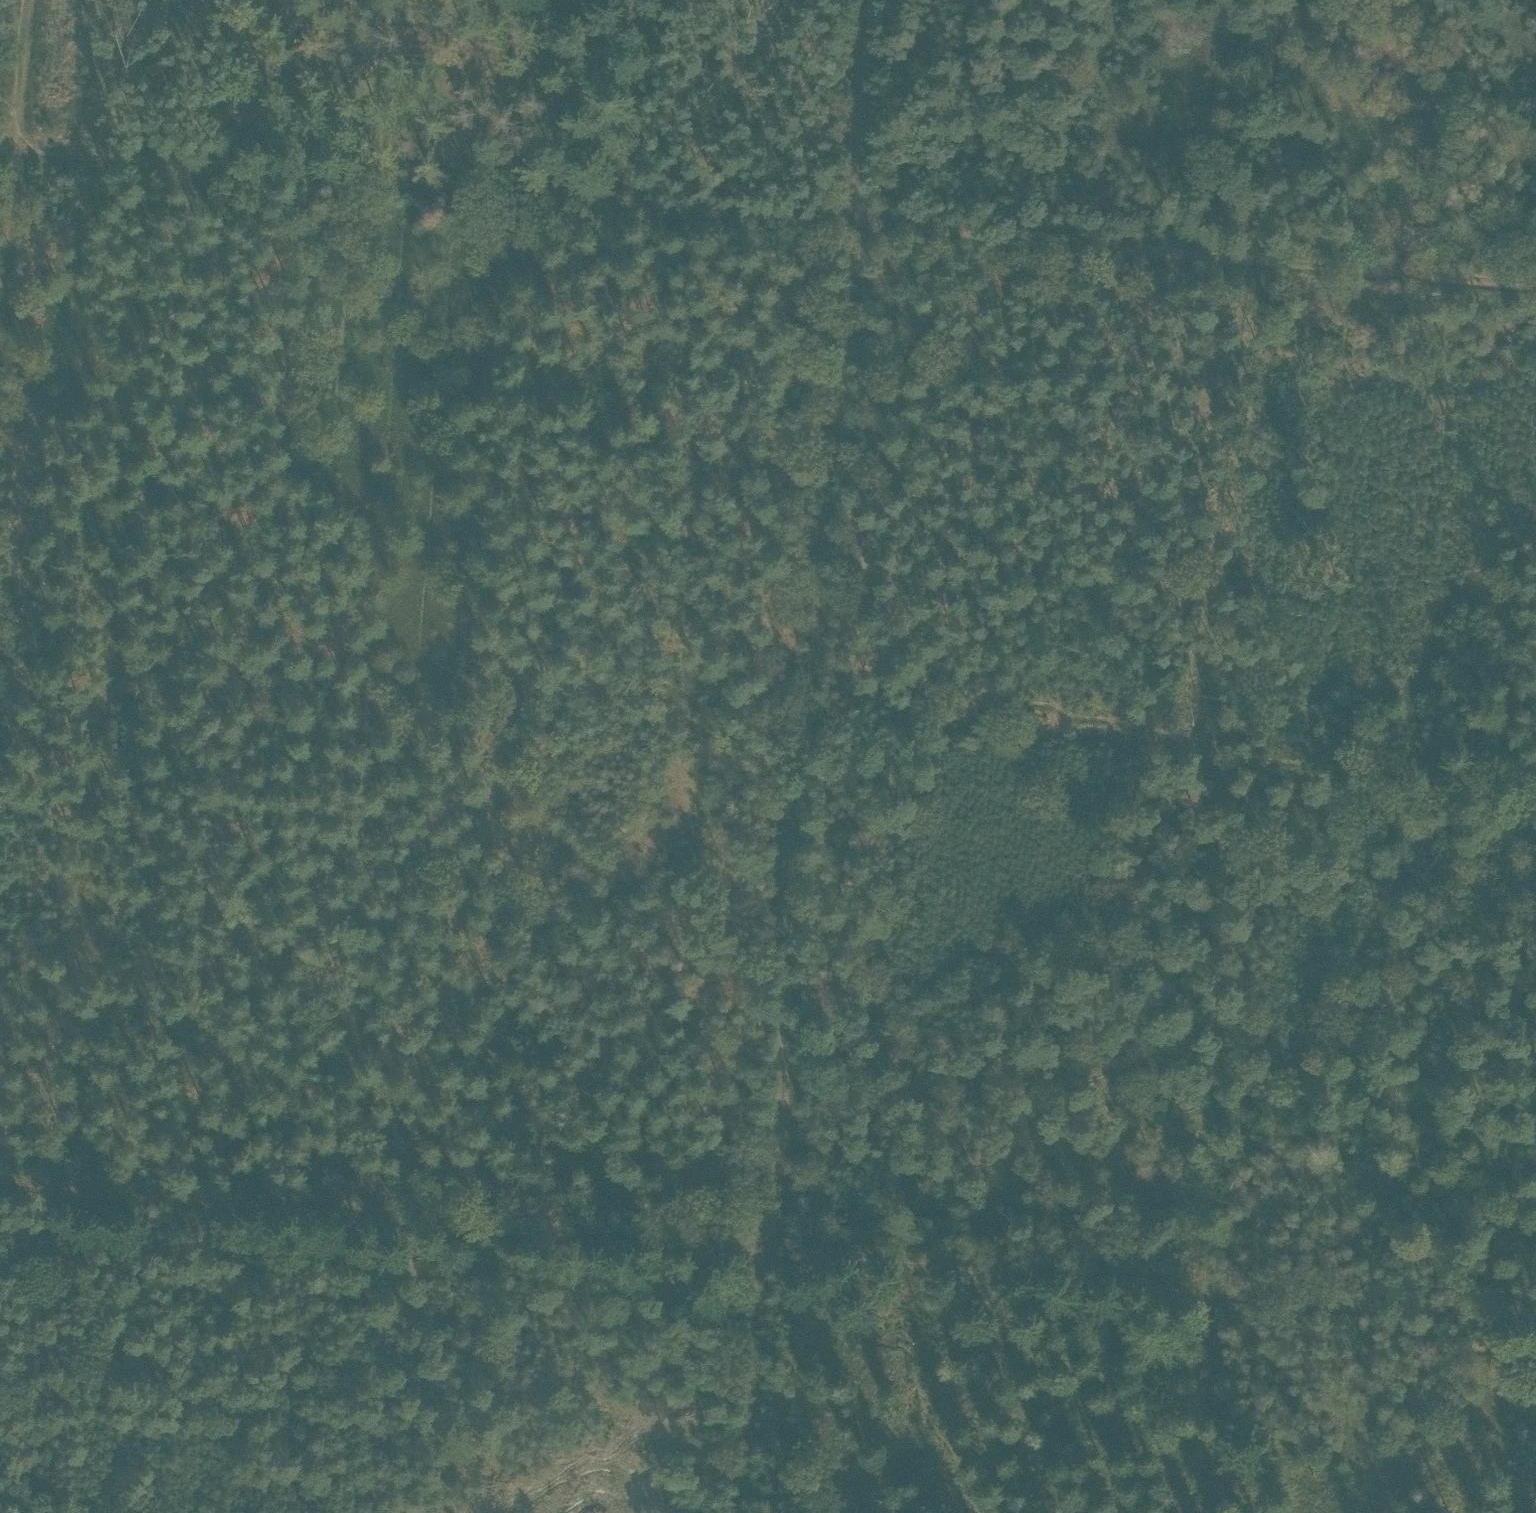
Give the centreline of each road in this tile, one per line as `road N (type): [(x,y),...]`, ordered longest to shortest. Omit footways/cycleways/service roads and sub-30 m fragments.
road 1 (track): [(767,1259),(855,224)]
road 2 (track): [(16,150),(855,224)]
road 3 (track): [(767,1259),(0,1199)]
road 4 (track): [(1535,784),(811,714)]
road 5 (track): [(855,224),(1535,290)]
road 6 (track): [(1535,1324),(861,1269)]
road 7 (track): [(743,1512),(767,1259)]
road 8 (track): [(855,224),(874,0)]
road 9 (track): [(16,150),(0,303)]
road 10 (track): [(29,0),(16,150)]

